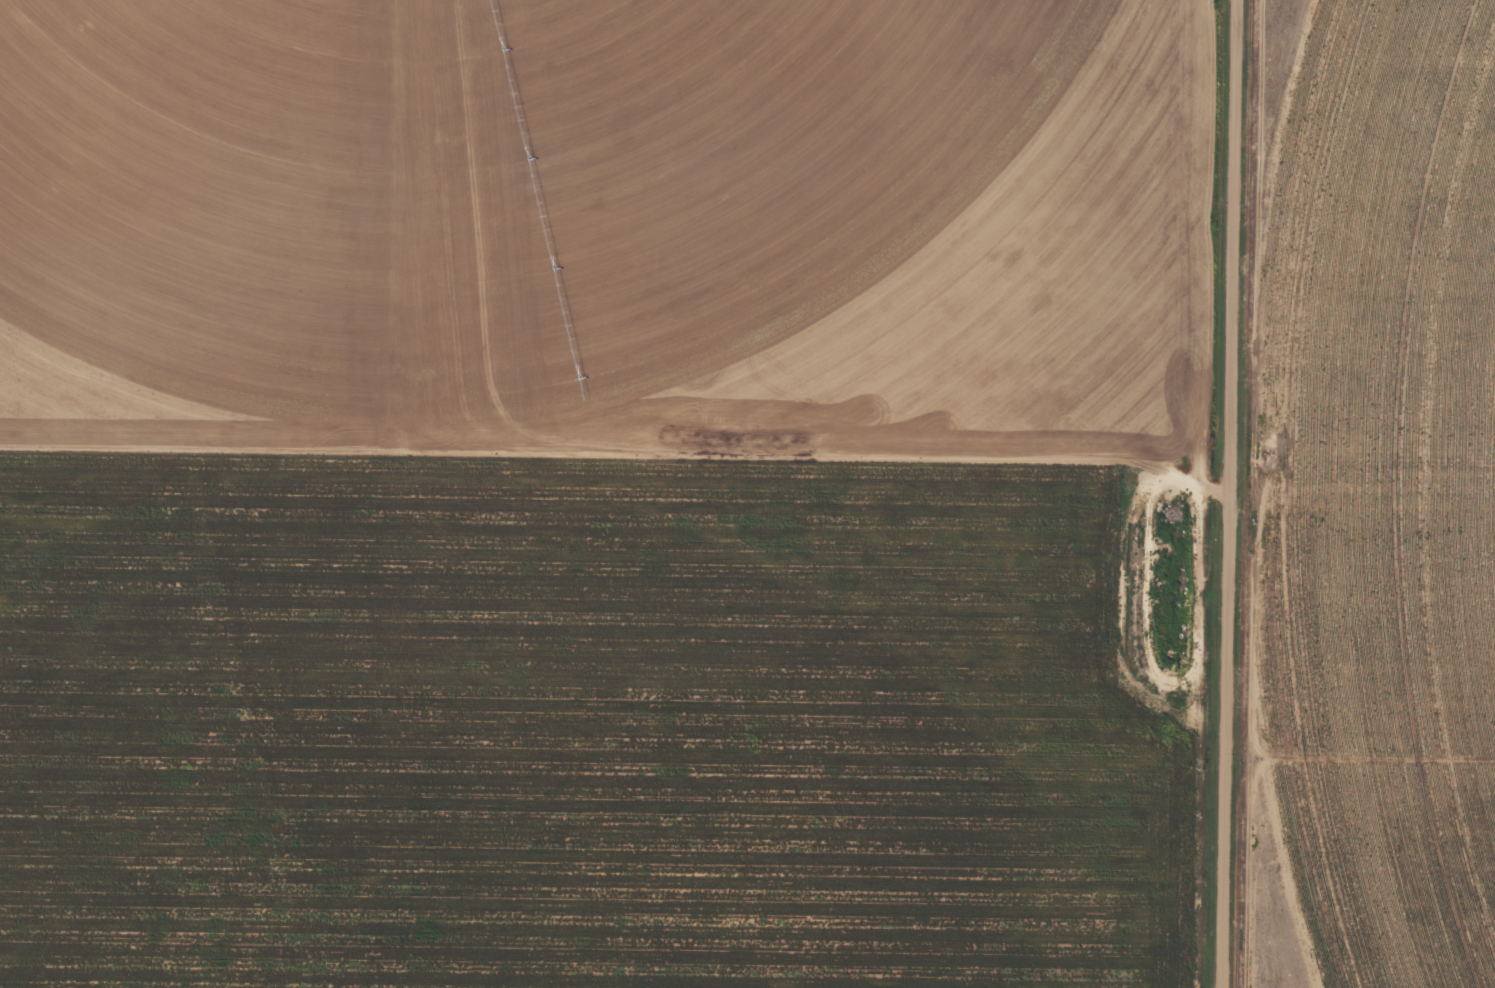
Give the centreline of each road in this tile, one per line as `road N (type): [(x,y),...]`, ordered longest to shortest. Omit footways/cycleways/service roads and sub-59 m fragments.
road 1 (residential): [(1221,987),(1236,0)]

